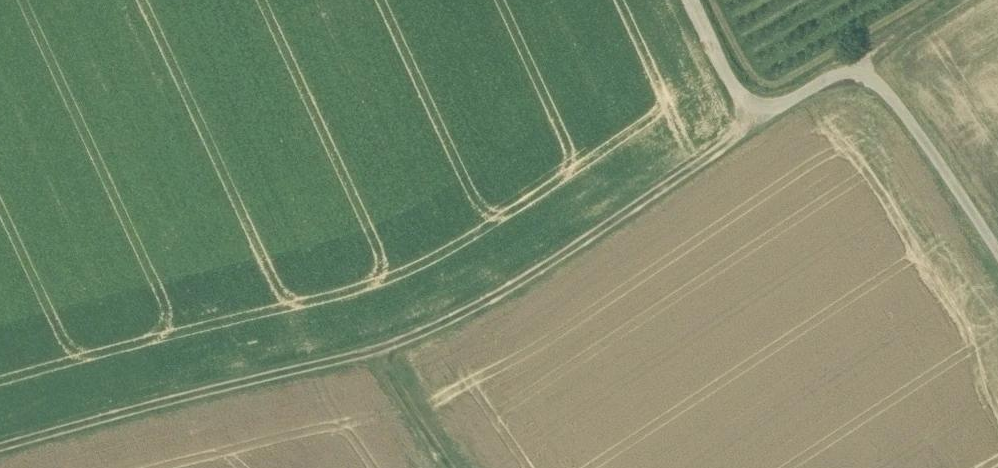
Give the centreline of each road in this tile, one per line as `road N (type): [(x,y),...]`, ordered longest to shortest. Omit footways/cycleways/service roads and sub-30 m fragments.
road 1 (track): [(769,110),(637,207),(473,309),(383,346),(0,446)]
road 2 (unclassified): [(997,248),(877,74),(846,71),(769,110),(724,65),(693,0)]
road 3 (track): [(968,0),(846,71)]
road 4 (track): [(448,467),(405,403),(383,346)]

